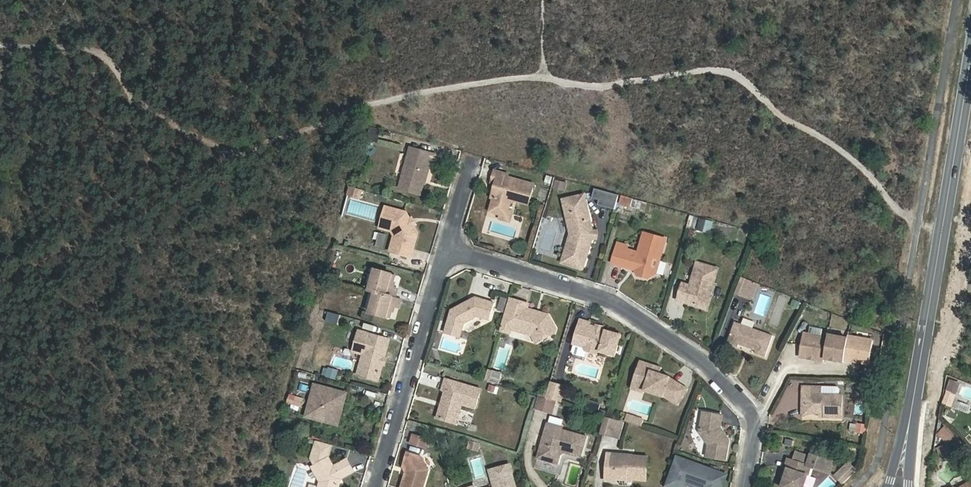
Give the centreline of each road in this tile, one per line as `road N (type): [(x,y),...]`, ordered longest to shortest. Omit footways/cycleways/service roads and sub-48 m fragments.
road 1 (track): [(970,233),(915,228),(859,158),(721,72),(594,87),(515,75),(431,90),(241,157),(136,100),(119,65),(86,47),(0,44)]
road 2 (secondary): [(970,55),(910,416)]
road 3 (residential): [(754,425),(750,408),(698,357),(600,296),(448,249)]
road 4 (track): [(241,157),(0,285)]
road 5 (residential): [(448,249),(377,486)]

